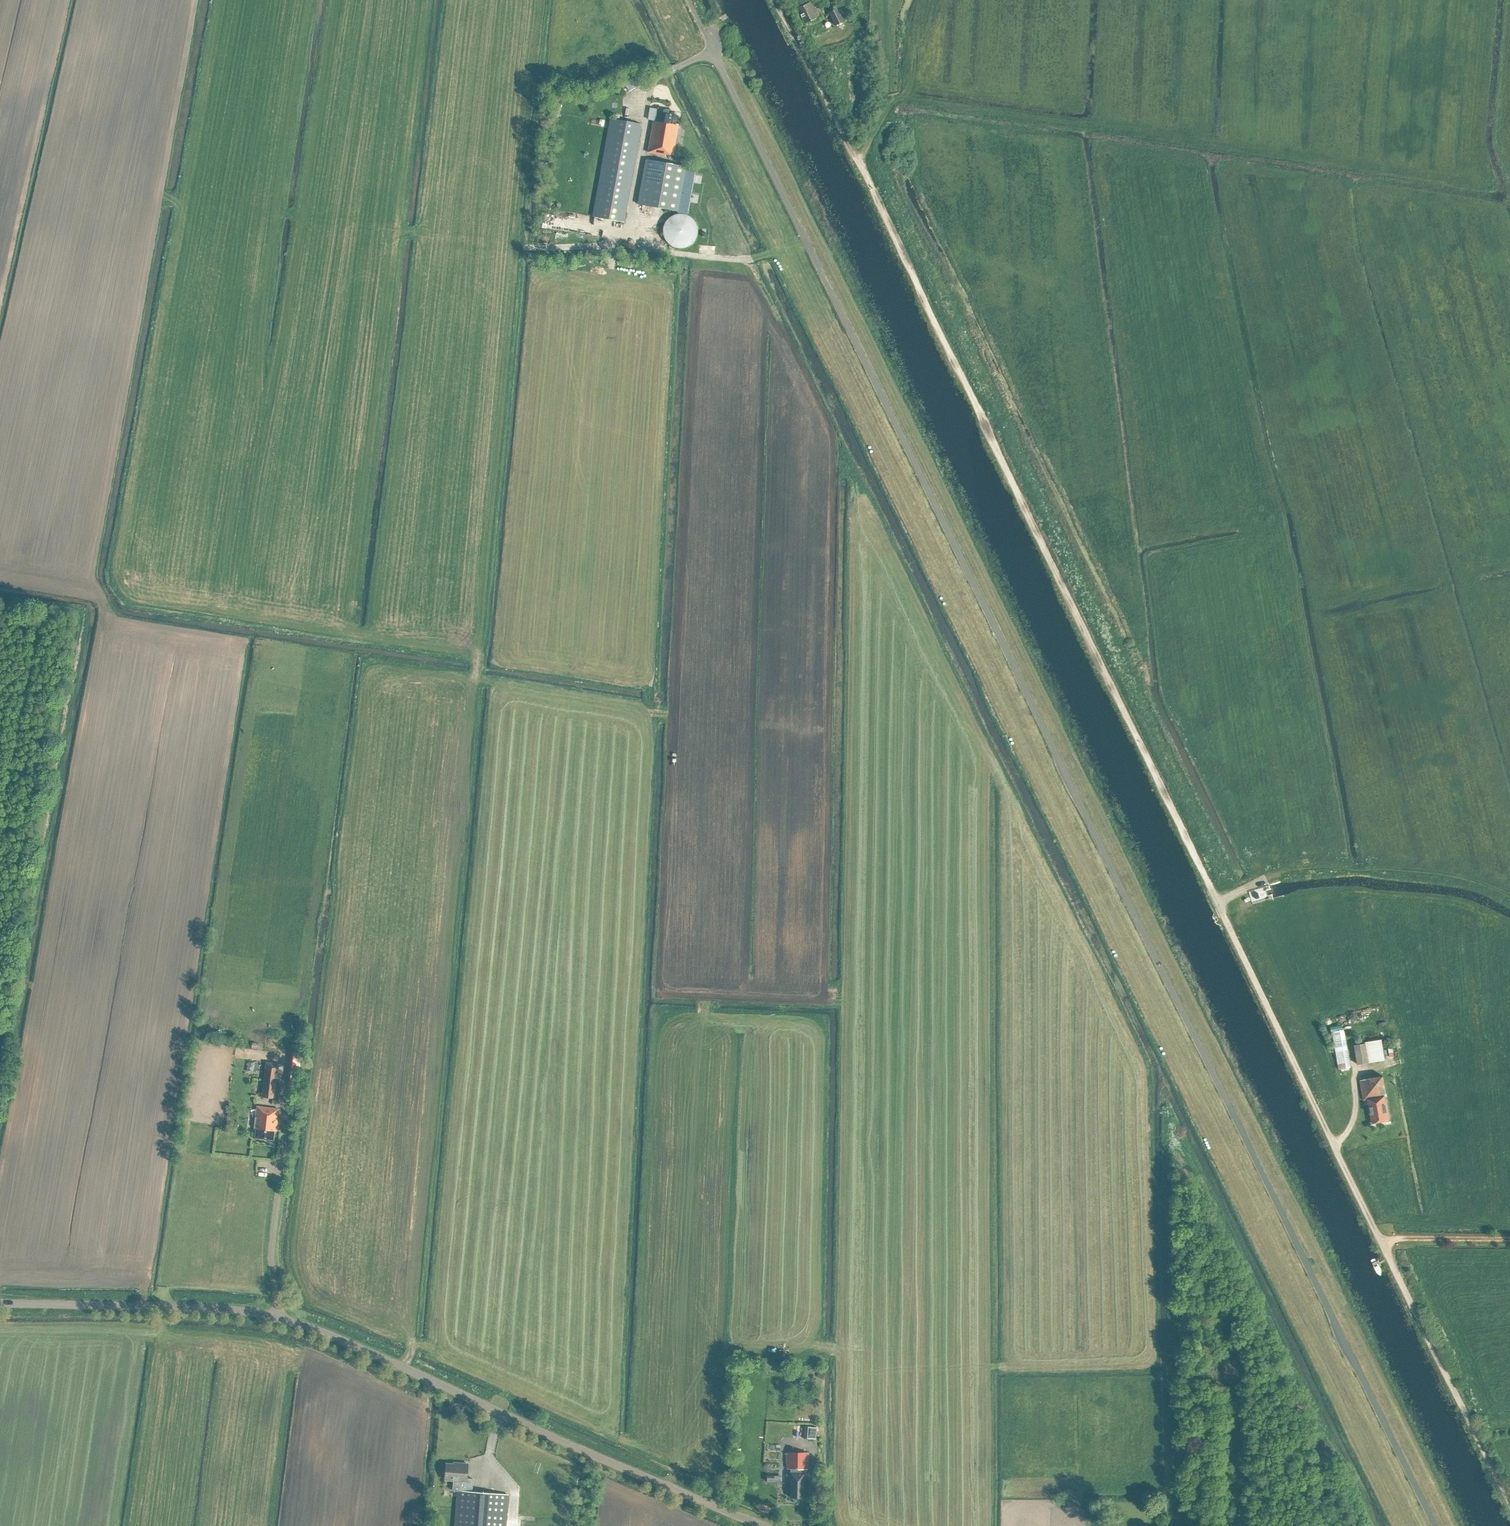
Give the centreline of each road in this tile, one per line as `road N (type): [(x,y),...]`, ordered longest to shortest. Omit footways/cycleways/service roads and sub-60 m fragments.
road 1 (unclassified): [(1434,1525),(877,403),(714,52)]
road 2 (track): [(1509,1500),(856,159)]
road 3 (unclassified): [(765,1525),(285,1317),(0,1302)]
road 4 (track): [(856,159),(774,2)]
road 5 (track): [(1383,1241),(1509,1238)]

